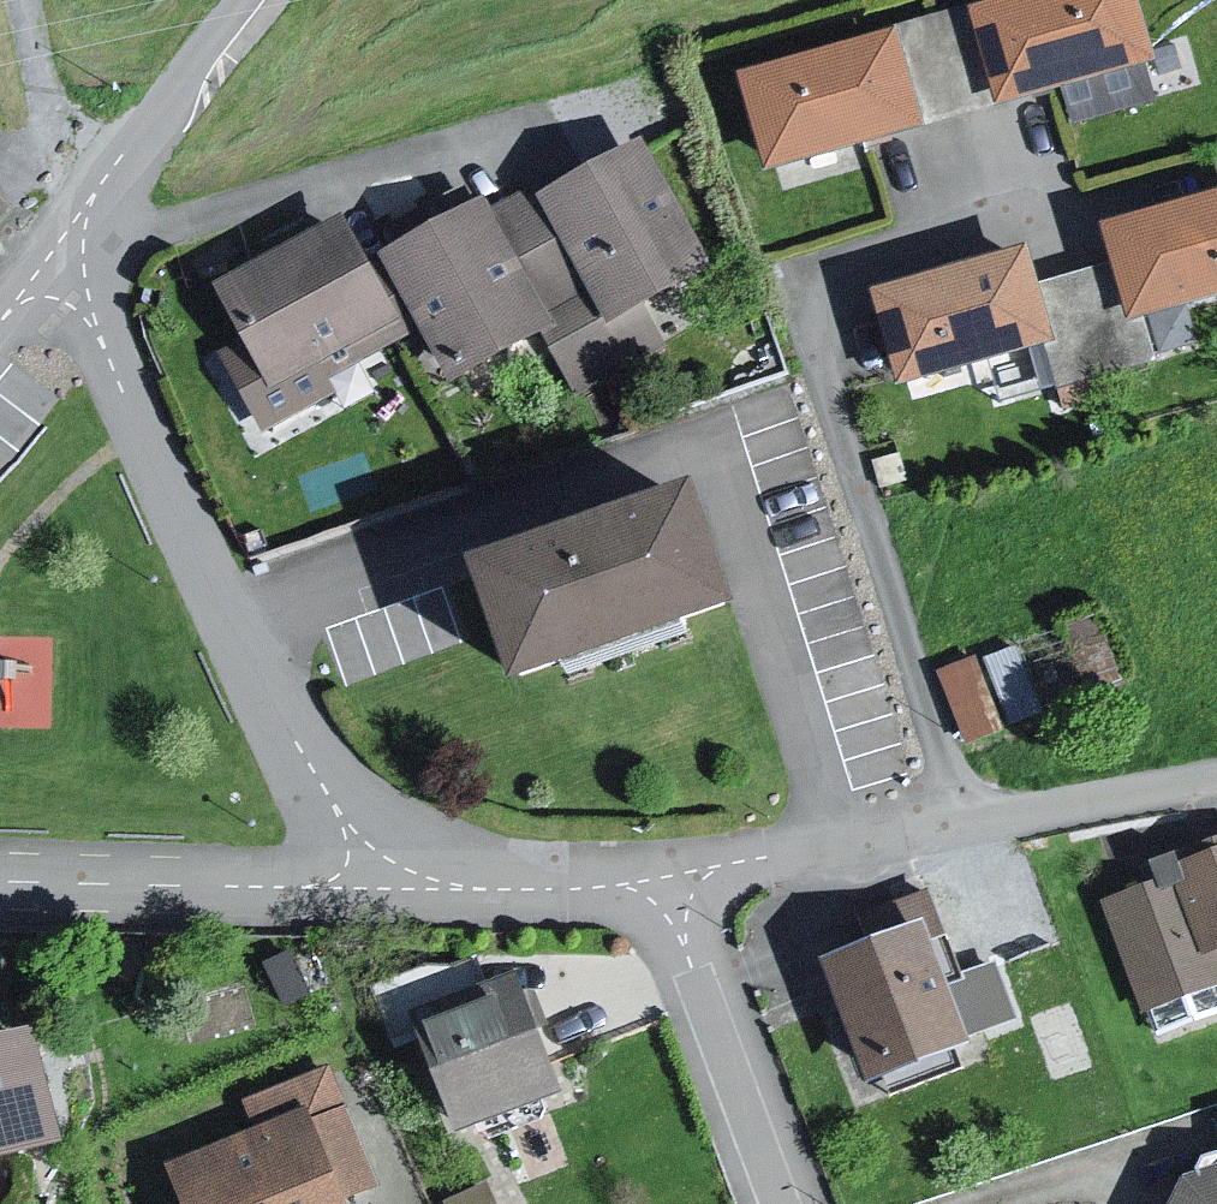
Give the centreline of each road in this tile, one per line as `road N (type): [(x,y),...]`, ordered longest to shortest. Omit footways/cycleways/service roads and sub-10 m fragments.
road 1 (unclassified): [(432,898),(236,668),(60,251)]
road 2 (residential): [(669,889),(1216,781)]
road 3 (residential): [(0,885),(432,898)]
road 4 (residential): [(669,889),(789,1203)]
road 5 (residential): [(256,0),(60,251)]
road 6 (unclassified): [(60,251),(16,0)]
road 7 (residential): [(432,898),(669,889)]

